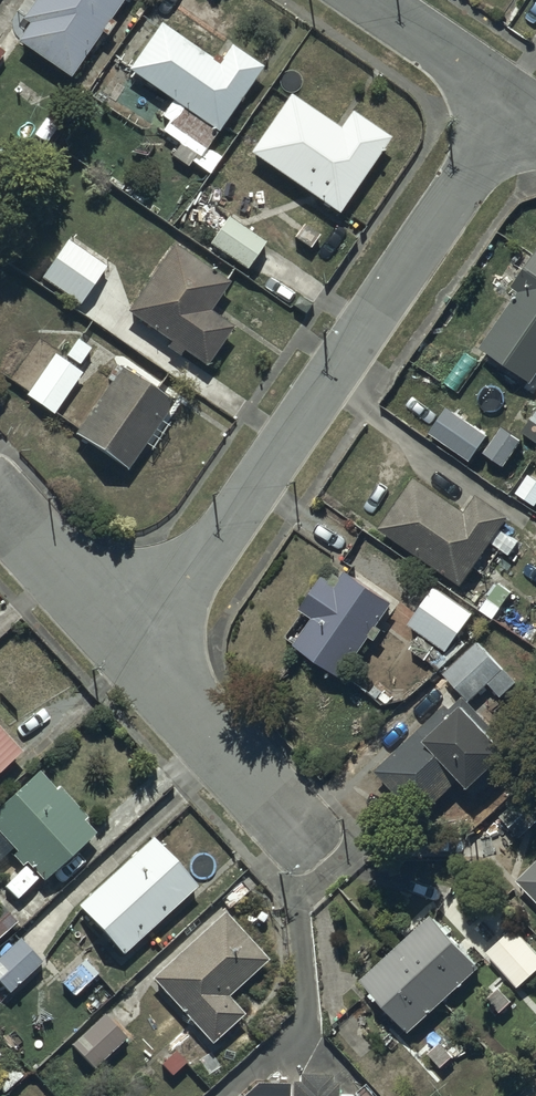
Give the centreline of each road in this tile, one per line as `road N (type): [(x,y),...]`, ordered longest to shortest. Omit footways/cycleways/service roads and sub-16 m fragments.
road 1 (residential): [(517,102),(133,652)]
road 2 (residential): [(133,652),(299,833)]
road 3 (residential): [(0,509),(133,652)]
road 4 (residential): [(370,0),(517,102)]

